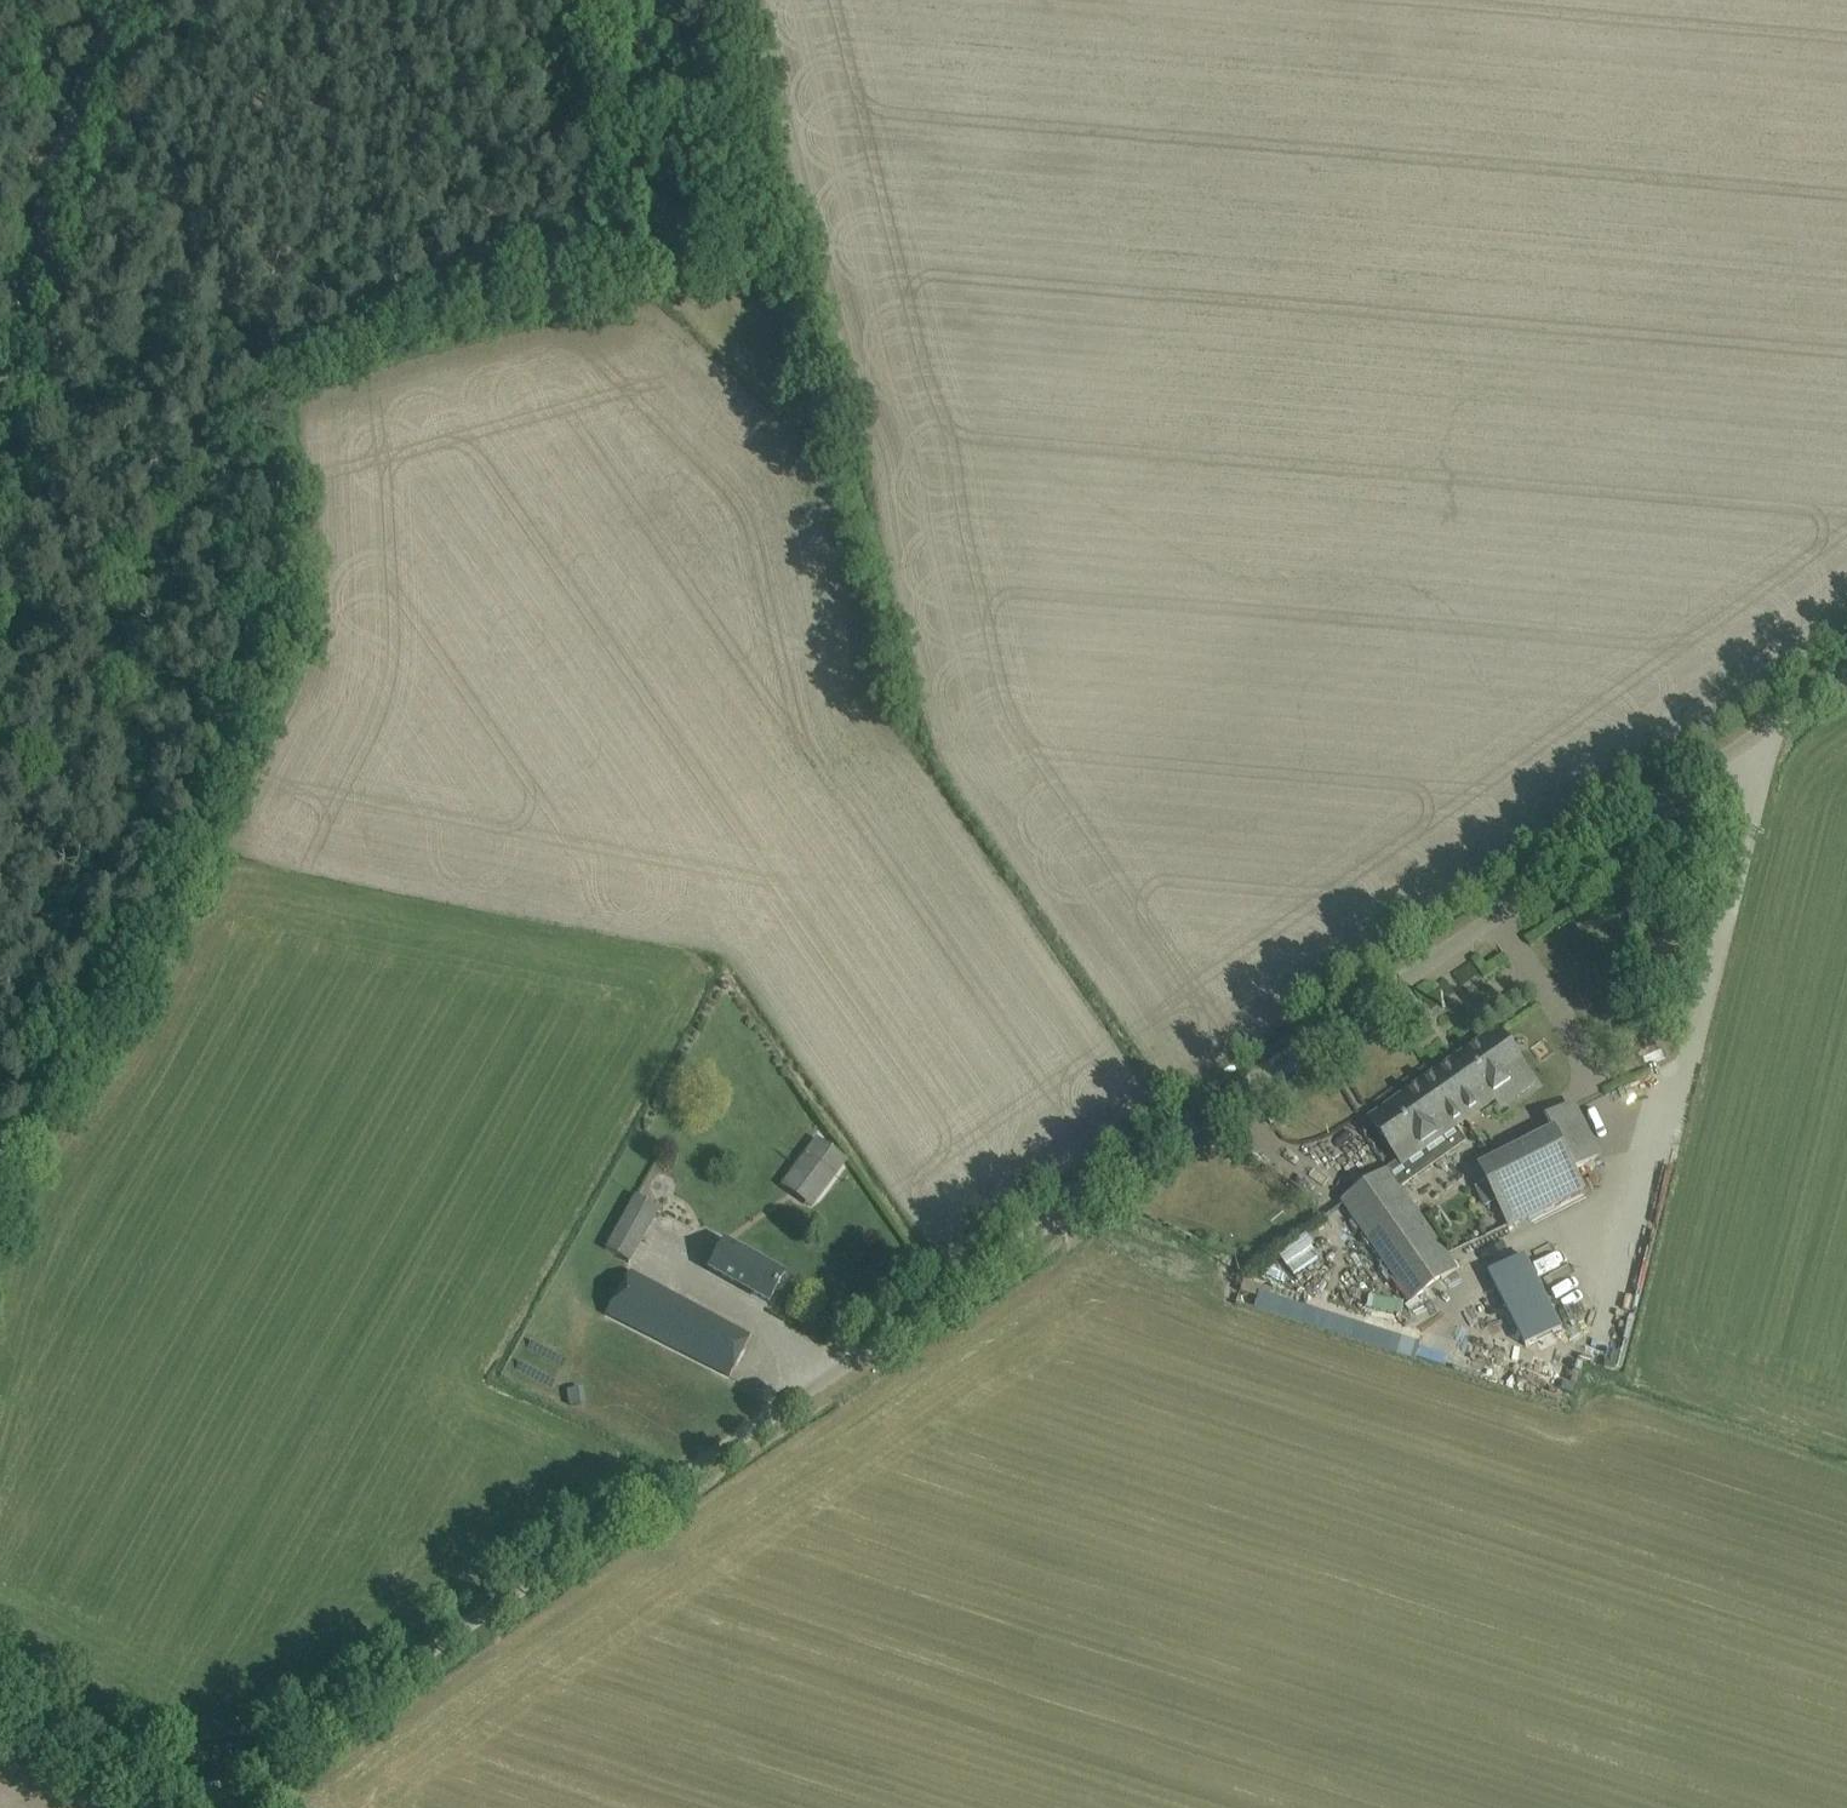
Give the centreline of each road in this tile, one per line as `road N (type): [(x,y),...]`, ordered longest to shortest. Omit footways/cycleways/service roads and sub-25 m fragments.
road 1 (unclassified): [(0,1686),(175,1786),(211,1792),(242,1779),(1846,671)]
road 2 (tertiary): [(119,0),(72,126),(0,401)]

